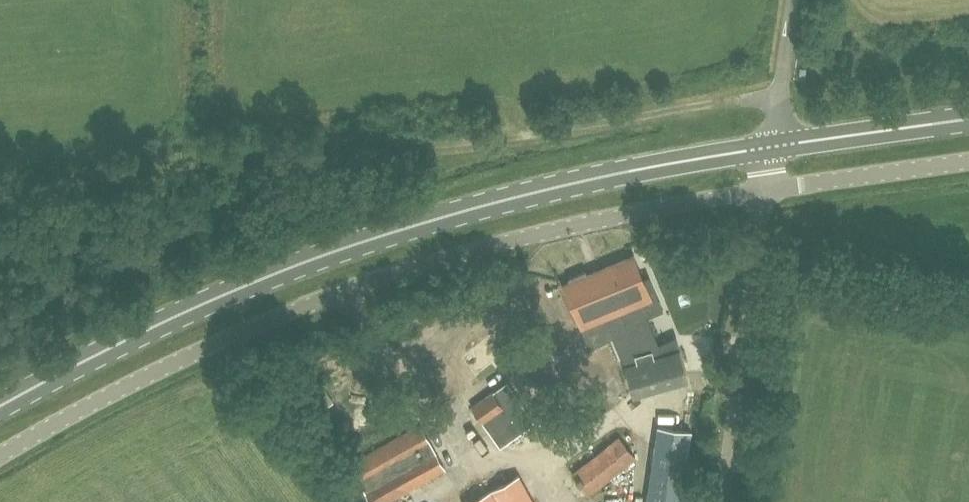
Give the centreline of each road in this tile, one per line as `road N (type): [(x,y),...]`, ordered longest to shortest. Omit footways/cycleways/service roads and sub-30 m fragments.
road 1 (secondary): [(0,407),(326,254),(561,186),(776,146)]
road 2 (unclassified): [(0,457),(225,342),(390,278),(605,220),(765,190)]
road 3 (unclassified): [(721,501),(765,190)]
road 4 (unclassified): [(765,190),(968,161)]
road 5 (secondary): [(776,146),(968,120)]

